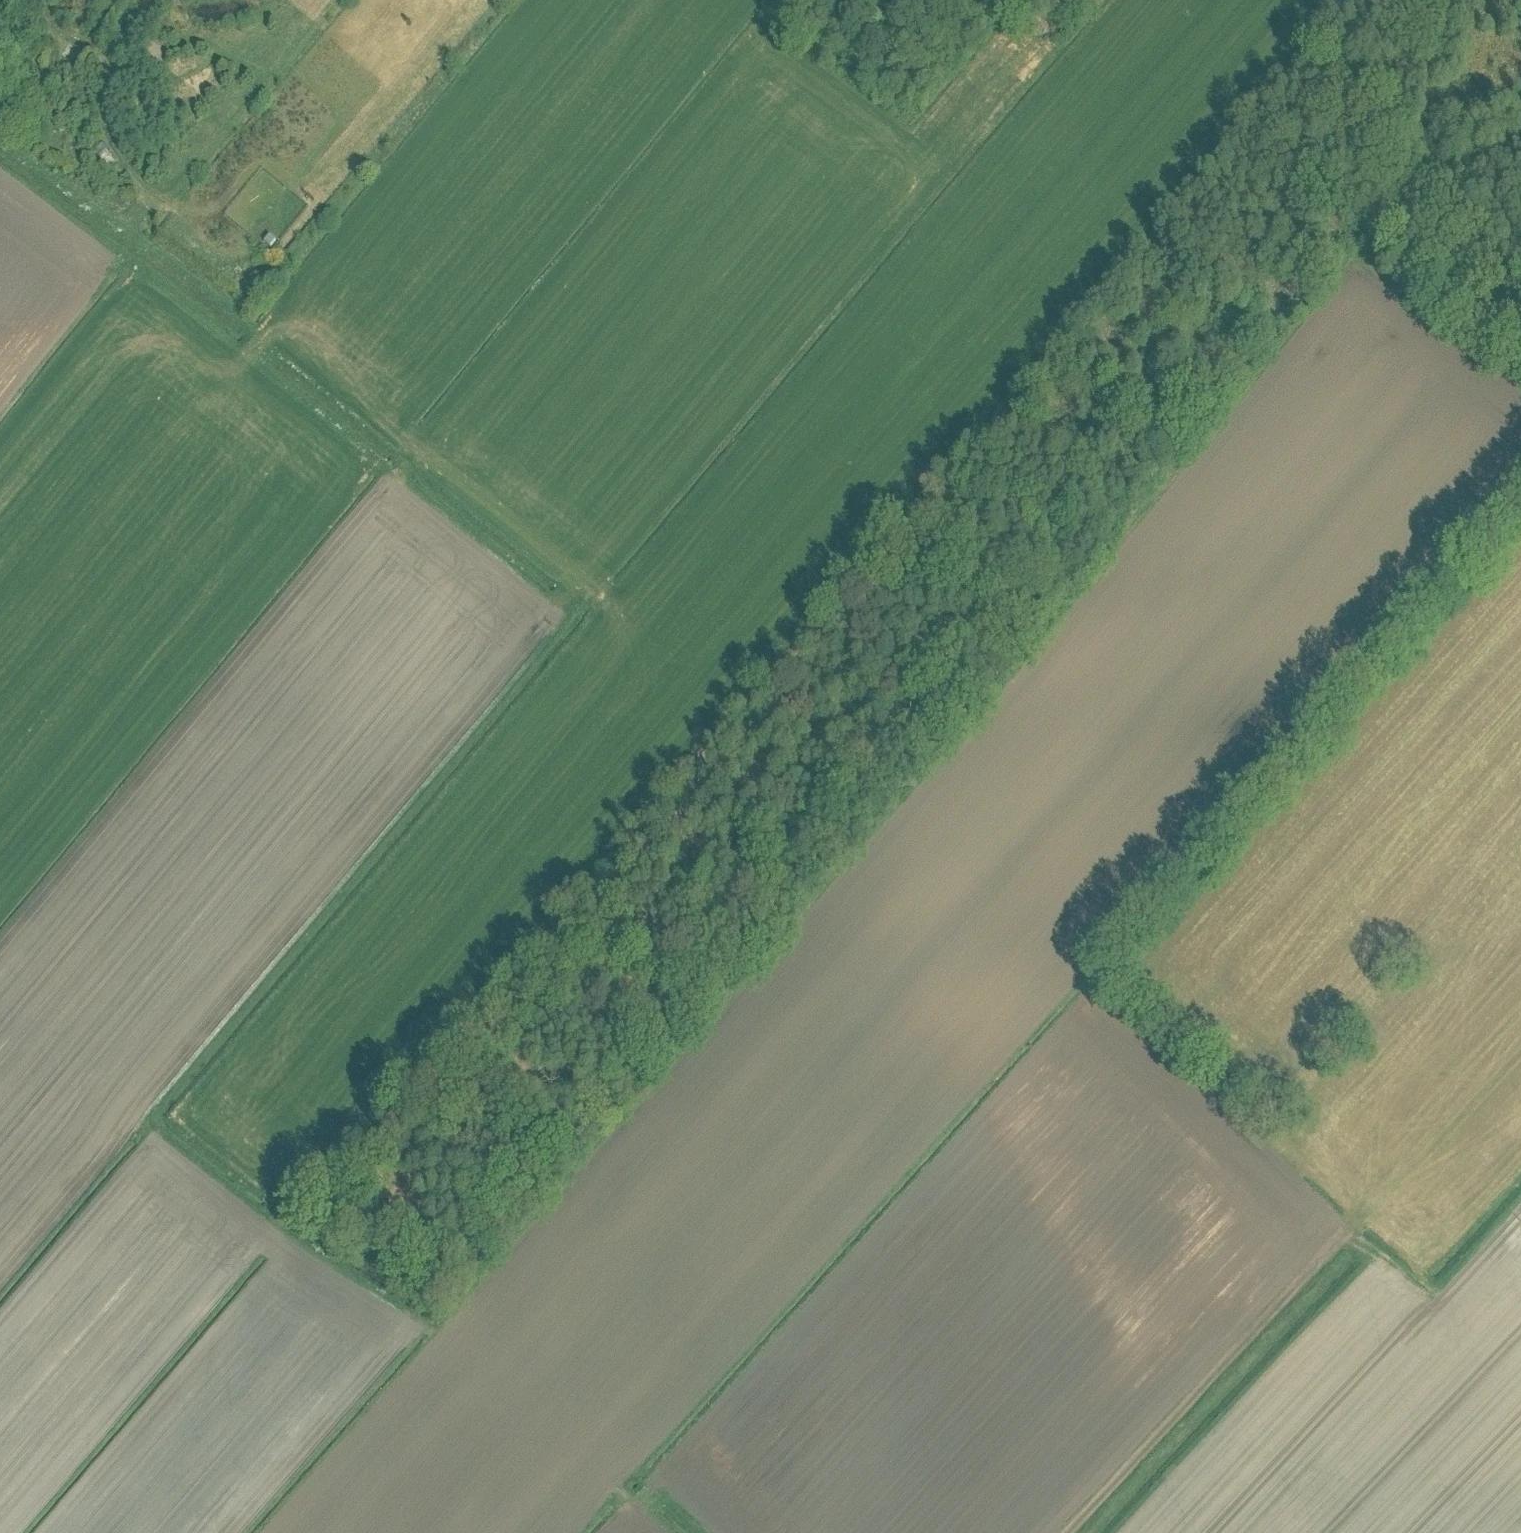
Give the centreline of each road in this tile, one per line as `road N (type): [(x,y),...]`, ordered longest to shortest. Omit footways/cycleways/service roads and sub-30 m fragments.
road 1 (track): [(1068,1532),(1358,1221)]
road 2 (track): [(266,341),(0,143)]

